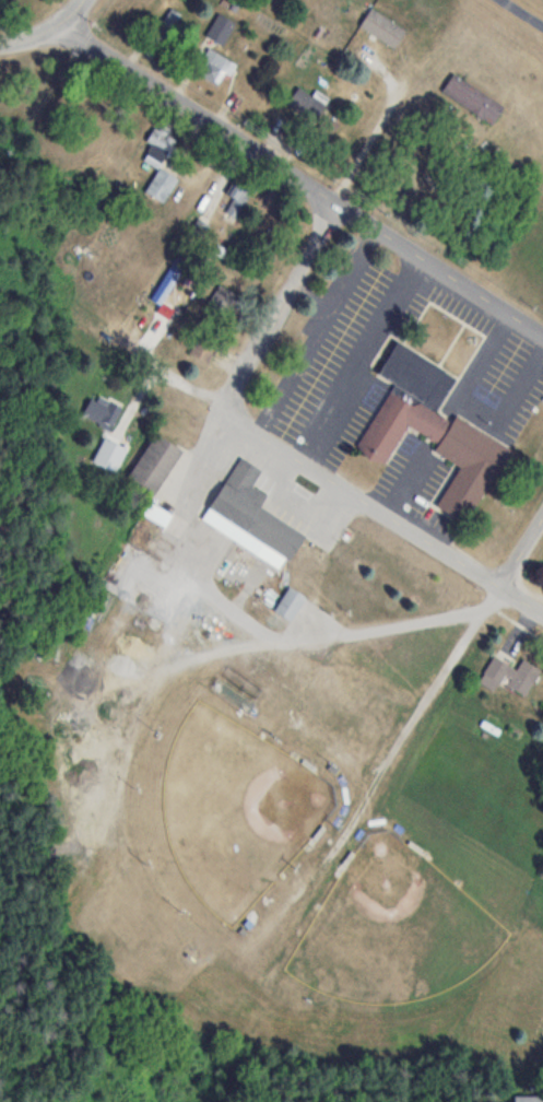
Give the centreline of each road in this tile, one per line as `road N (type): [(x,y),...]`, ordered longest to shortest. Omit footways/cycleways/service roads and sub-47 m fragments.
road 1 (residential): [(542,333),(59,25)]
road 2 (residential): [(542,614),(220,409)]
road 3 (residential): [(220,409),(338,202)]

